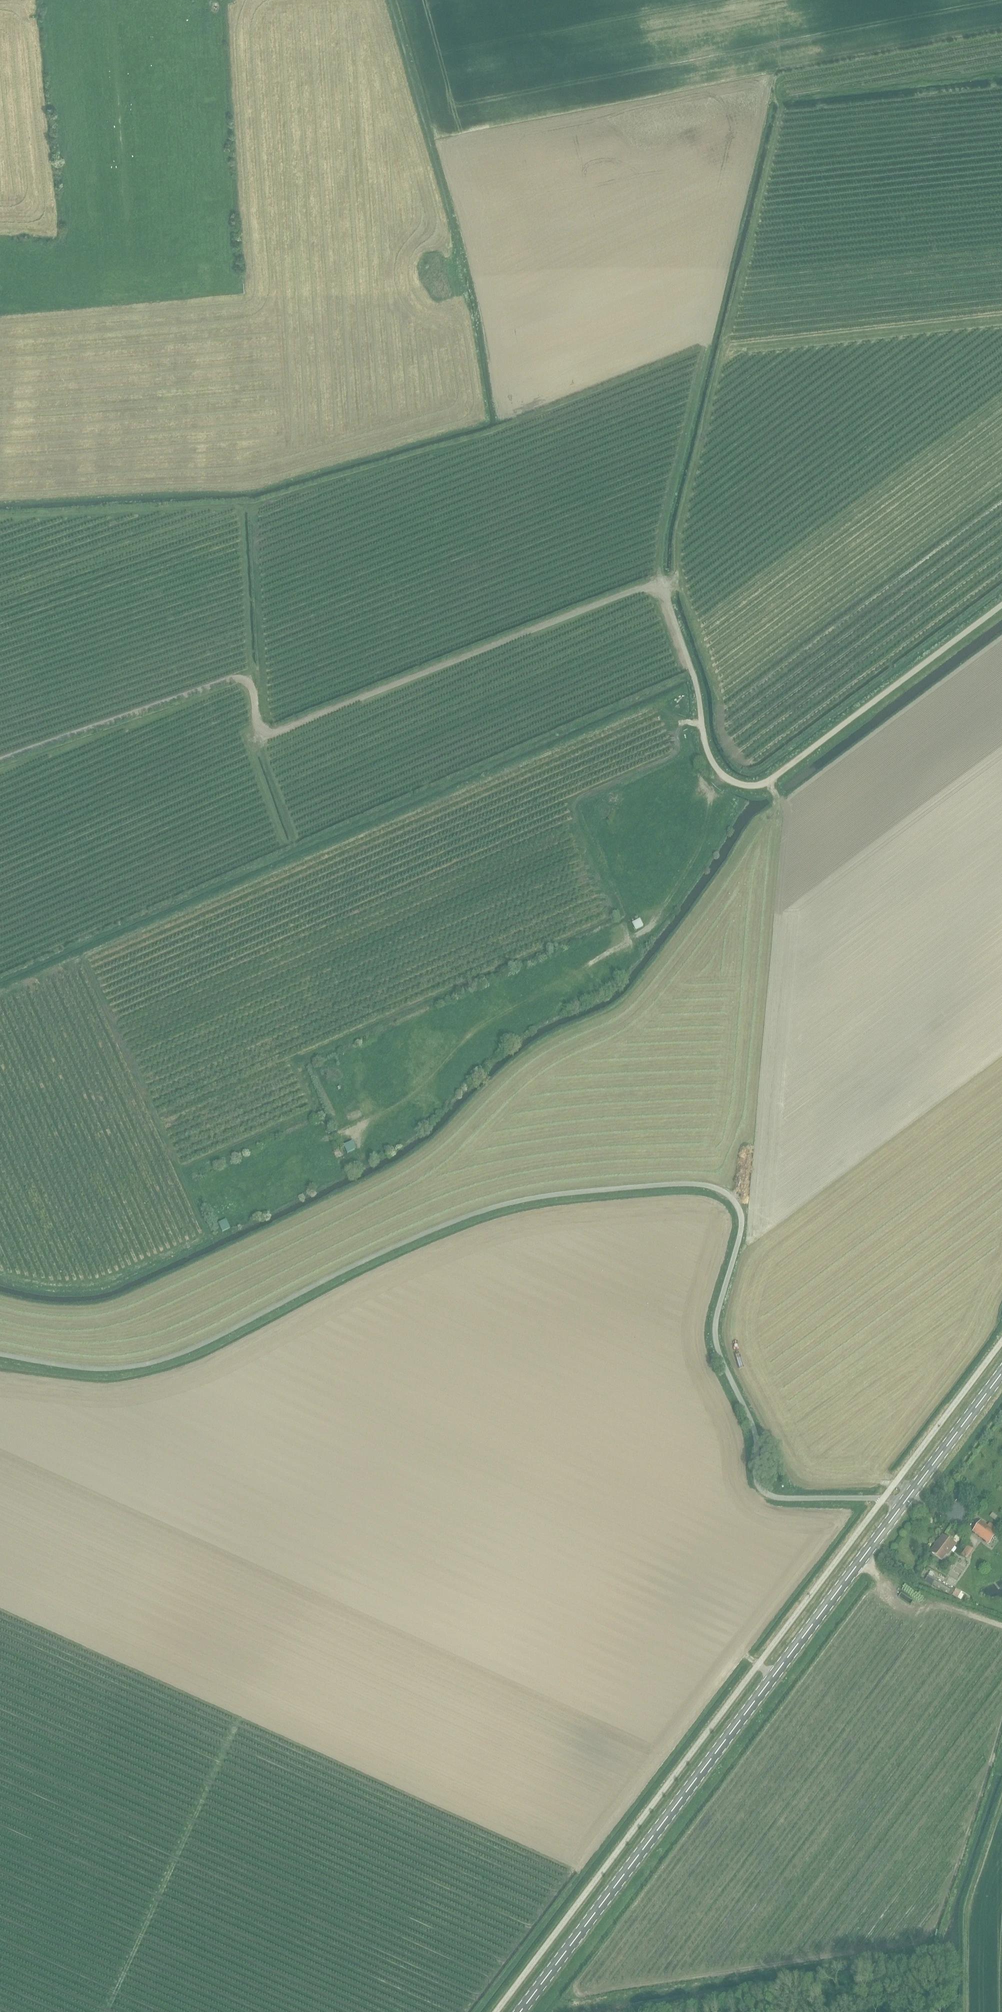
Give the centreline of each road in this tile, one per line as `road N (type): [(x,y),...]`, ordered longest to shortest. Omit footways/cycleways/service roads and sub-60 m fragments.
road 1 (secondary): [(522,2011),(1001,1374)]
road 2 (unclassified): [(693,668),(715,764),(731,783),(756,788),(794,768),(1001,603)]
road 3 (track): [(966,2011),(968,1905),(1001,1807)]

